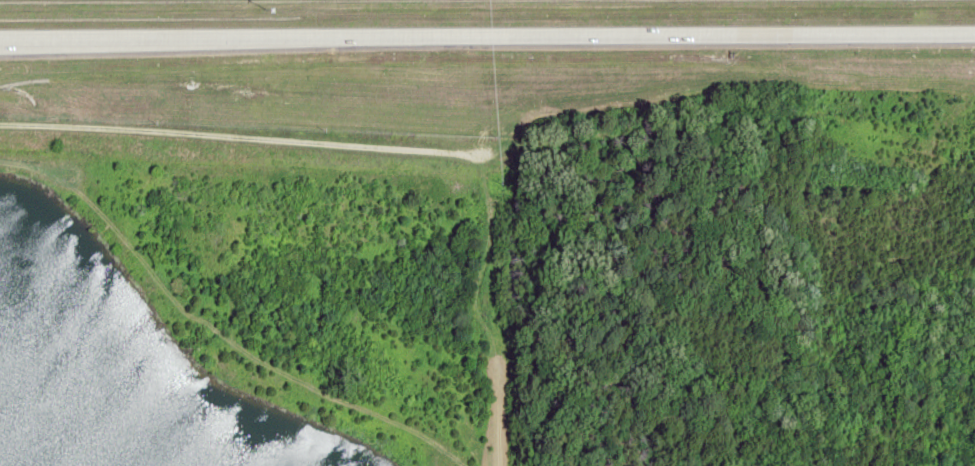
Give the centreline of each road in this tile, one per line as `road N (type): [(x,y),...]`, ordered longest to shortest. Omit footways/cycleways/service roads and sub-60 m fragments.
road 1 (motorway): [(0,46),(974,41)]
road 2 (residential): [(0,124),(483,152)]

